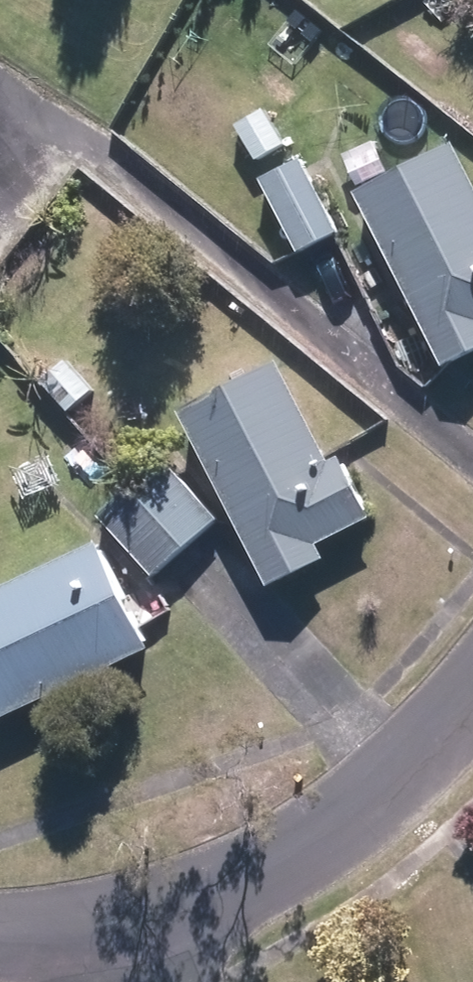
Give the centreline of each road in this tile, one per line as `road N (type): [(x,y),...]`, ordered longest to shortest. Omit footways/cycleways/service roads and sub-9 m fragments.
road 1 (residential): [(472,694),(394,780),(325,835),(260,875),(124,927)]
road 2 (residential): [(124,927),(0,934)]

